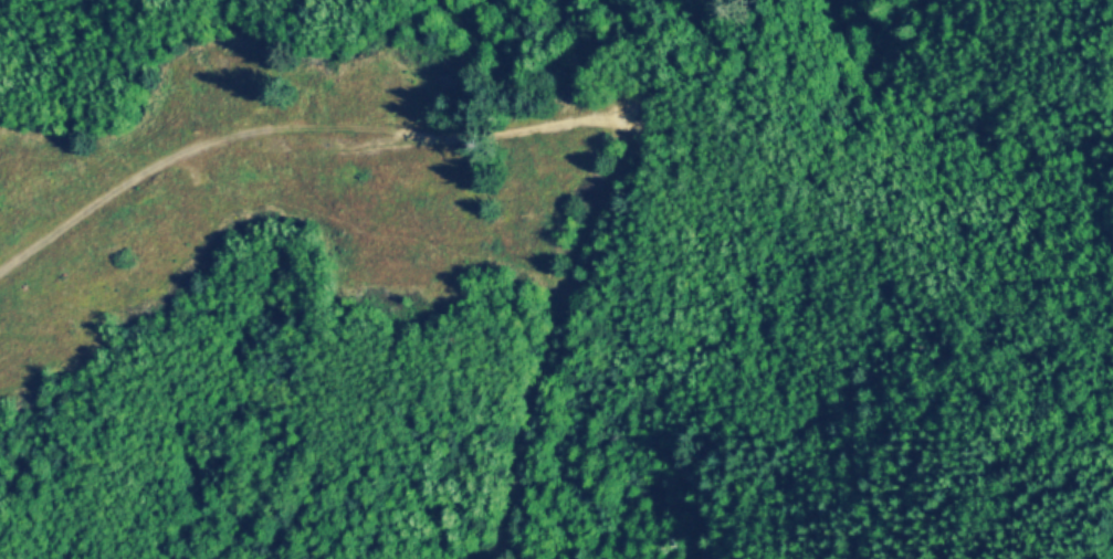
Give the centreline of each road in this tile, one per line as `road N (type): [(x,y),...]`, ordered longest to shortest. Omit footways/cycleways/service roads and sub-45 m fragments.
road 1 (track): [(1112,278),(1021,285),(945,261),(801,179),(637,128),(568,124),(370,149),(209,148),(0,301)]
road 2 (track): [(485,558),(504,544),(521,426),(552,321),(637,128)]

